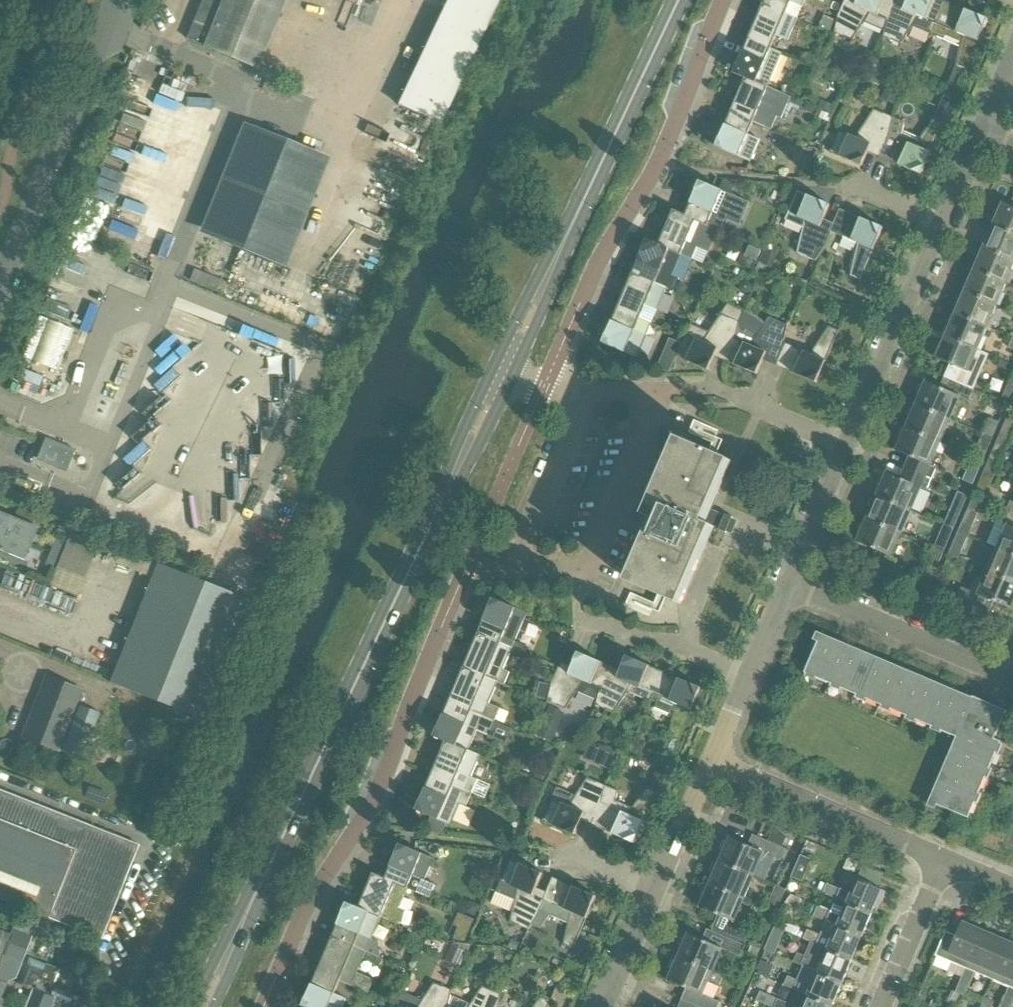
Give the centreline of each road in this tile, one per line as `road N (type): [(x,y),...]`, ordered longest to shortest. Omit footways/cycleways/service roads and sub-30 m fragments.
road 1 (secondary): [(204,1006),(505,370)]
road 2 (residential): [(272,1006),(463,577)]
road 3 (residential): [(546,387),(610,243),(658,164),(727,0)]
road 4 (secondary): [(505,370),(680,0)]
road 5 (residential): [(848,443),(982,132)]
road 6 (residential): [(0,284),(117,0)]
road 7 (residential): [(949,857),(714,758)]
road 8 (residential): [(786,589),(1000,678),(1012,676)]
road 9 (residential): [(518,571),(590,395)]
road 10 (residential): [(714,758),(786,589)]
road 11 (residential): [(883,1006),(949,857)]
road 12 (residential): [(786,589),(848,443)]
road 13 (residential): [(653,894),(714,758)]
road 14 (residential): [(848,443),(723,391)]
road 15 (residential): [(604,1006),(653,894)]

